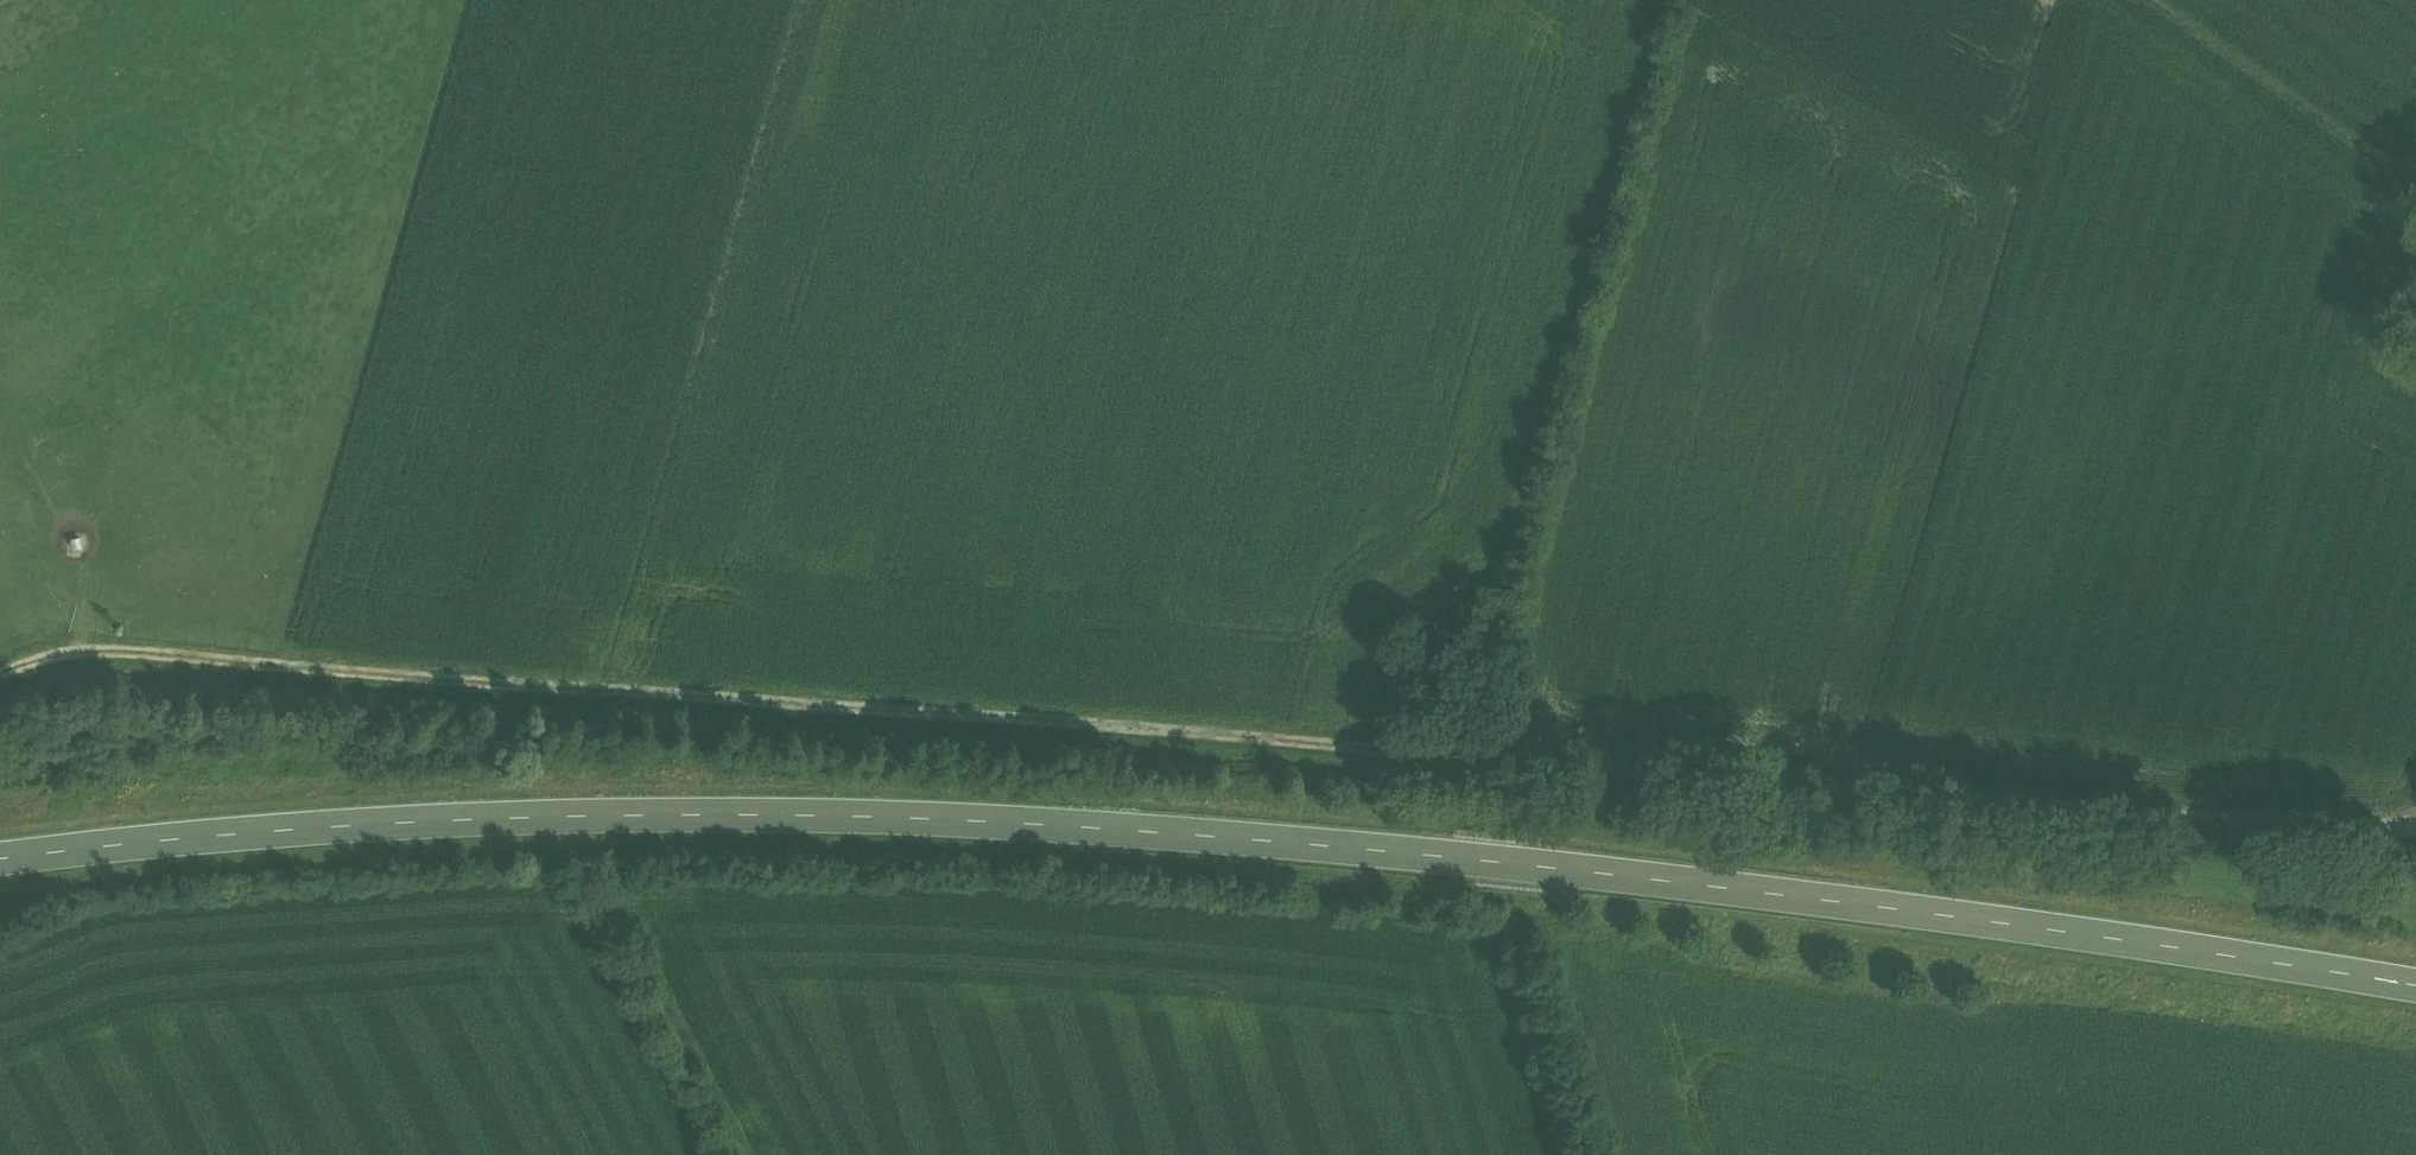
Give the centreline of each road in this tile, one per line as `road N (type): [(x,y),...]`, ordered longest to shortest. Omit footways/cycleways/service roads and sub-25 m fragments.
road 1 (primary): [(0,859),(225,834),(570,816),(929,818),(1275,839),(1648,878),(2415,985)]

